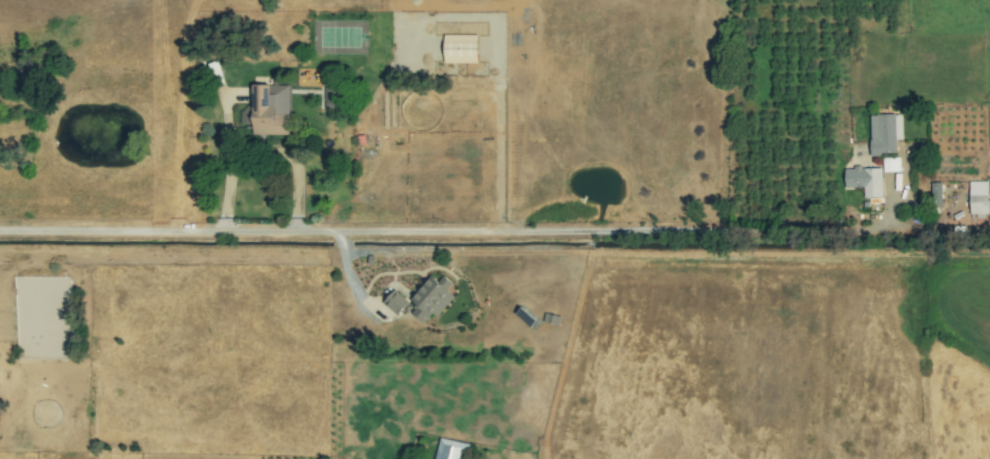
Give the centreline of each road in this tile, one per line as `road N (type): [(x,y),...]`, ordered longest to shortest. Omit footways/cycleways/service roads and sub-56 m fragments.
road 1 (residential): [(0,231),(854,231),(891,221),(899,207)]

